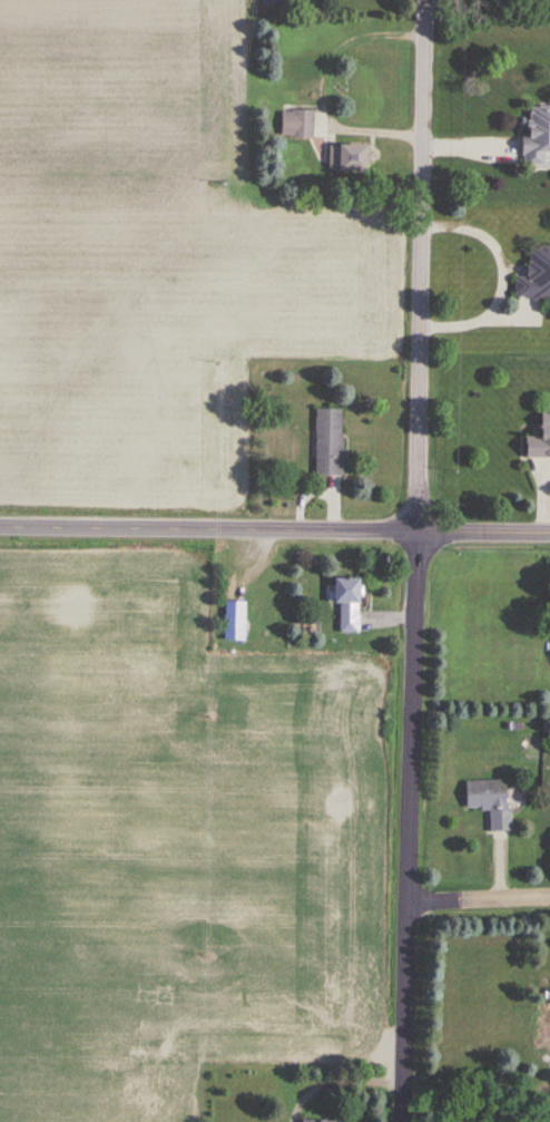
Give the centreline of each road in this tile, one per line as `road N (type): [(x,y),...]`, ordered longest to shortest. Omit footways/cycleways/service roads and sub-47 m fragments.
road 1 (tertiary): [(404,1121),(431,0)]
road 2 (tertiary): [(0,526),(549,532)]
road 3 (residential): [(411,903),(549,896)]

